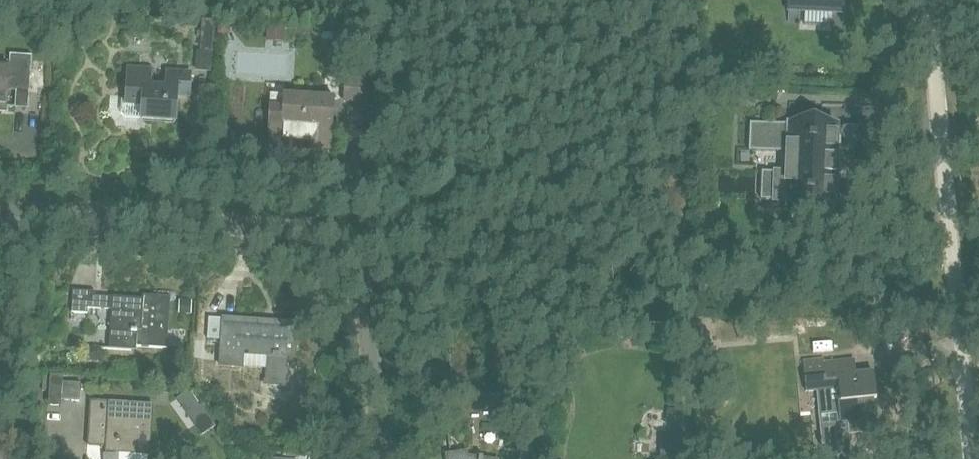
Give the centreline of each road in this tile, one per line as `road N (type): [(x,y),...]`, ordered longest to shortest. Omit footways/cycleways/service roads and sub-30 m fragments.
road 1 (unclassified): [(389,458),(355,244),(336,227),(10,212)]
road 2 (unclassified): [(971,458),(928,0)]
road 3 (unclassified): [(0,378),(10,212)]

